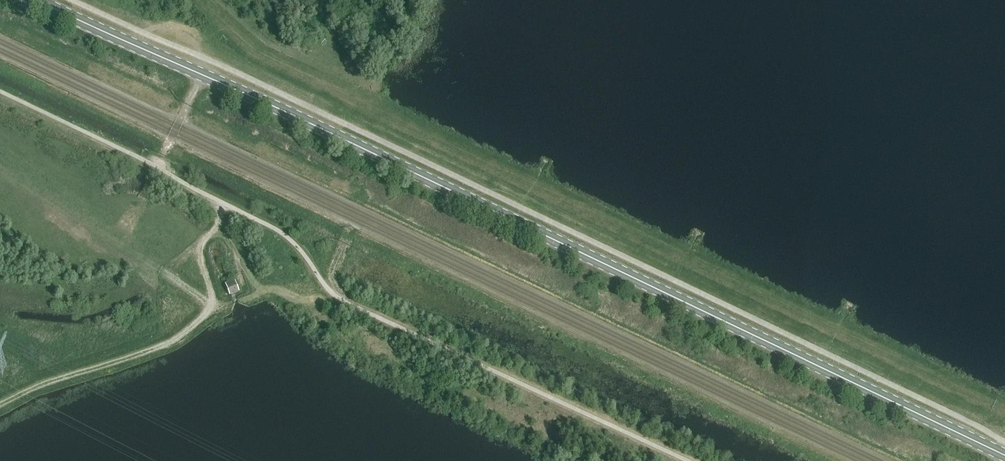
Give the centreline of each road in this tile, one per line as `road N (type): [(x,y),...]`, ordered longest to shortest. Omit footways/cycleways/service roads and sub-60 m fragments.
road 1 (tertiary): [(1004,455),(40,0)]
road 2 (track): [(204,0),(263,56),(994,405),(1004,427)]
road 3 (track): [(215,199),(223,225),(198,246),(211,290),(205,315),(130,356),(0,404)]

